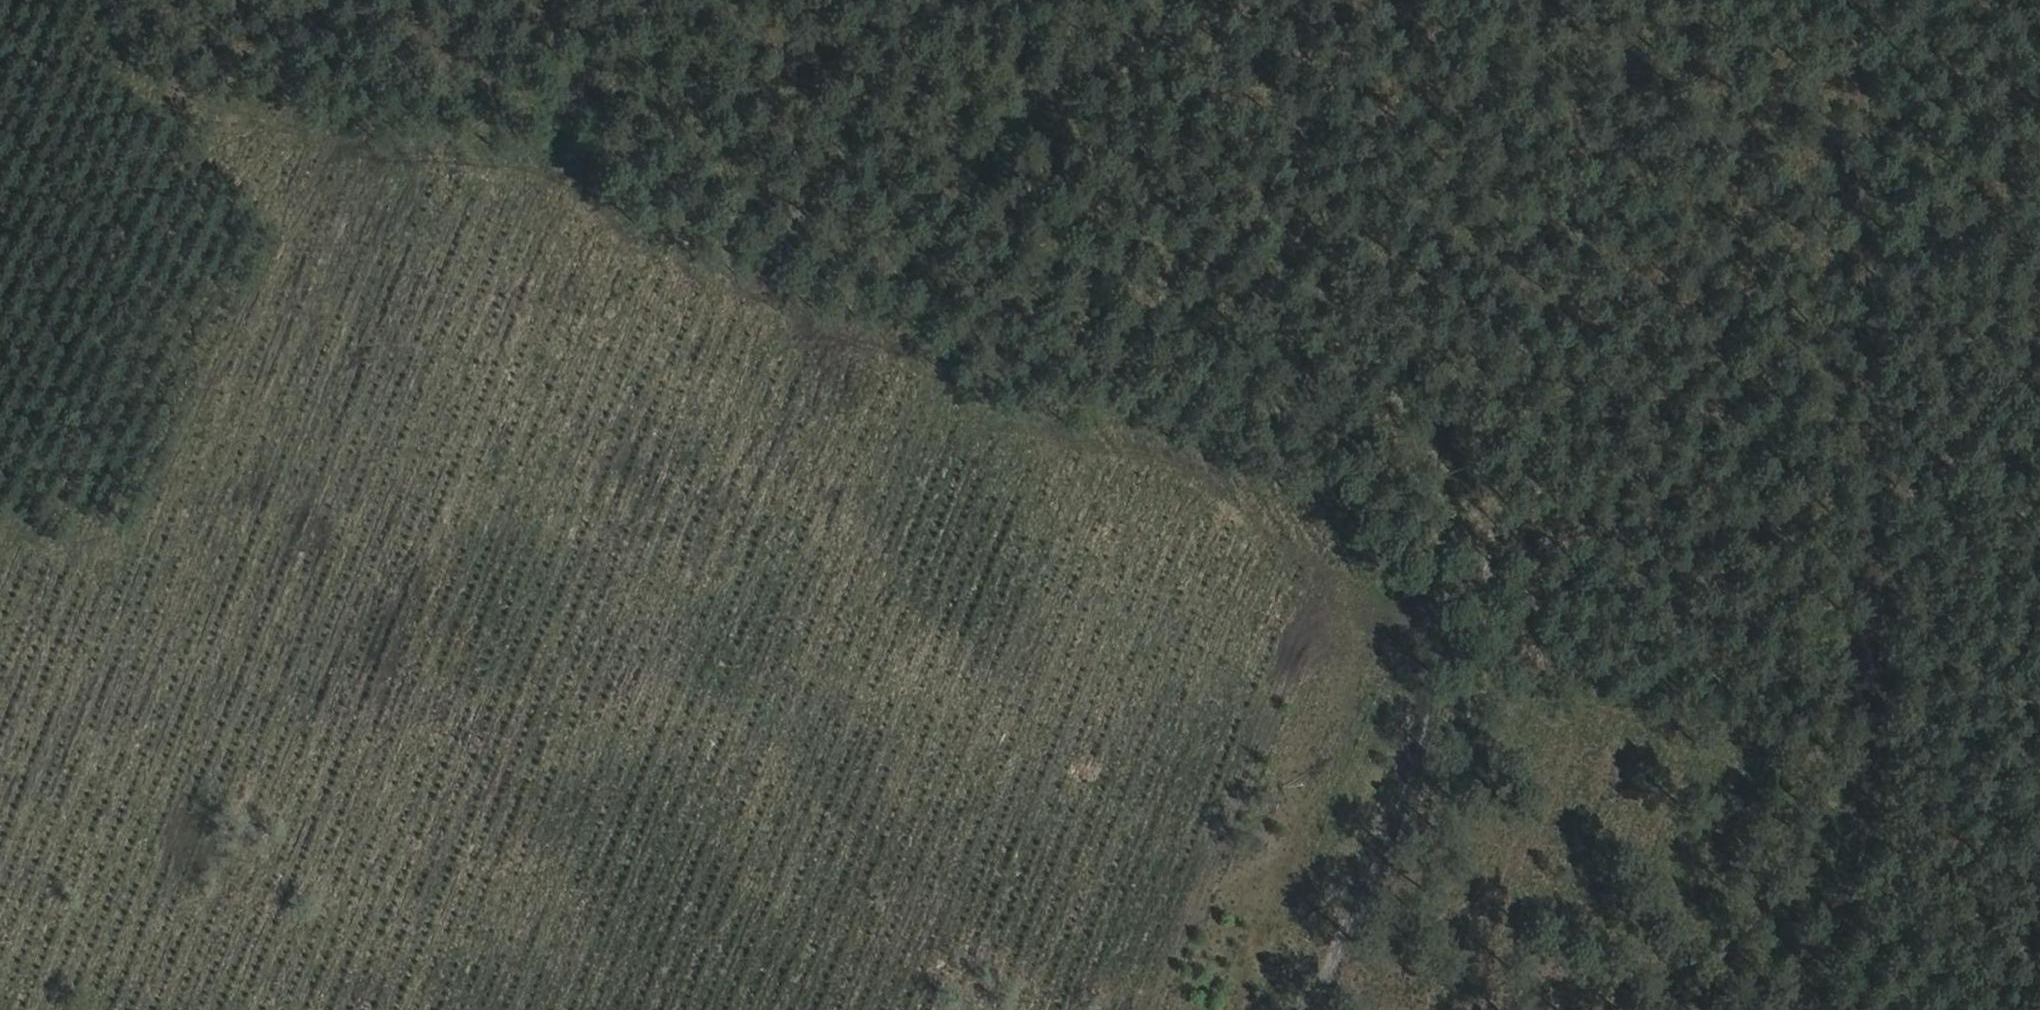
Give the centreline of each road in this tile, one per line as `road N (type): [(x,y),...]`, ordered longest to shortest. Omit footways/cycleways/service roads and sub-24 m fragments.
road 1 (track): [(1774,1009),(1869,724),(1860,0)]
road 2 (track): [(1317,1009),(1456,651)]

